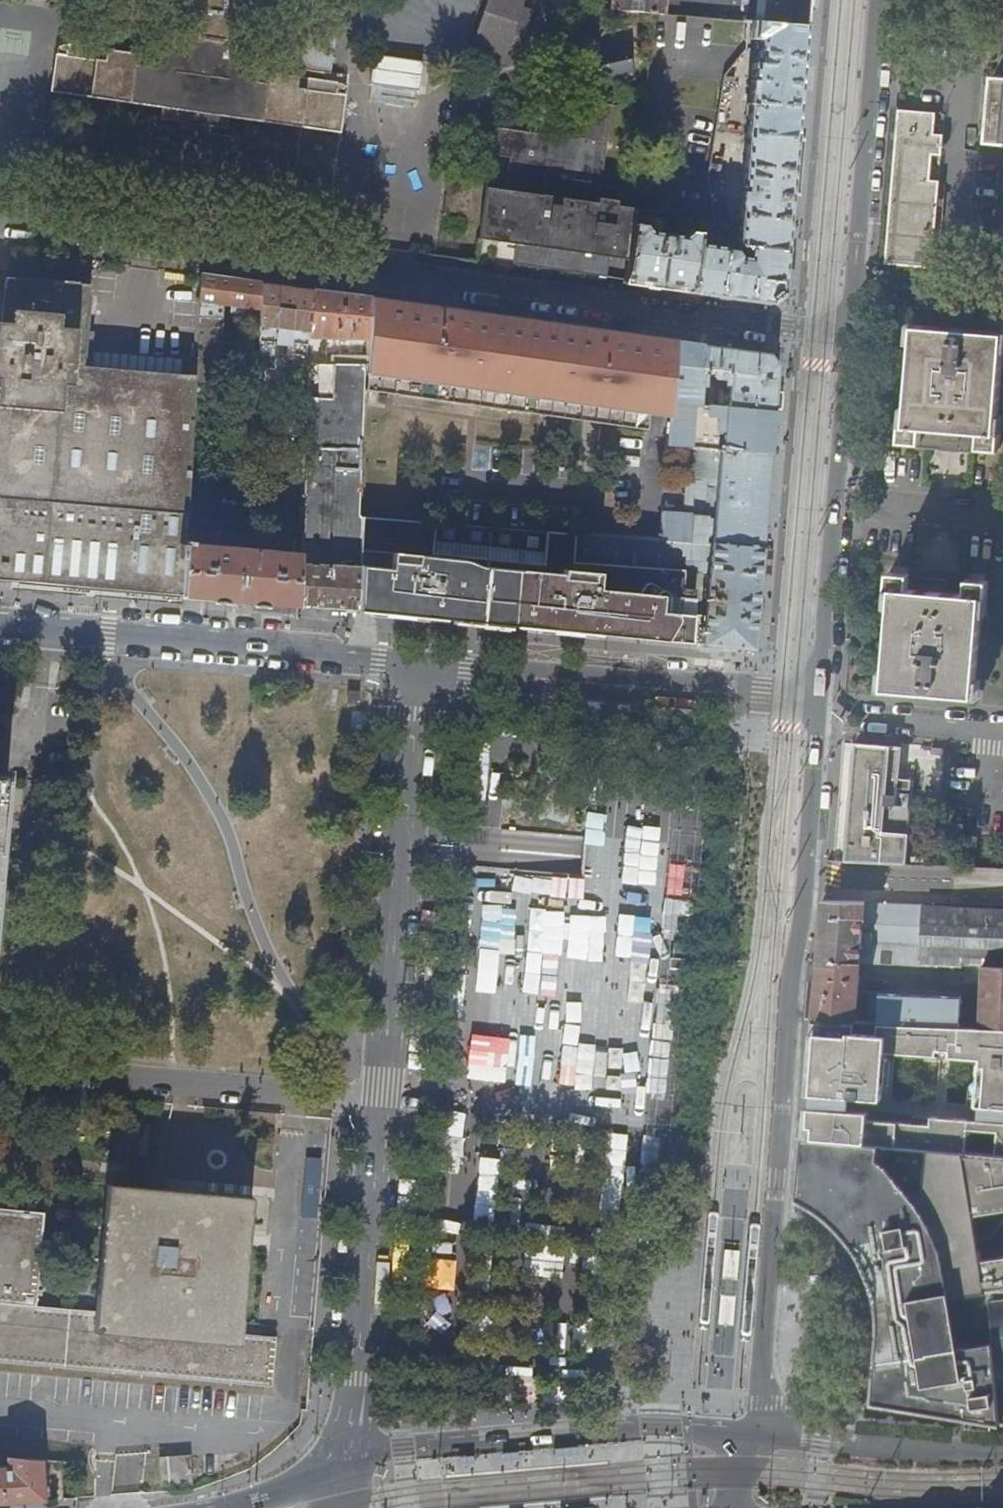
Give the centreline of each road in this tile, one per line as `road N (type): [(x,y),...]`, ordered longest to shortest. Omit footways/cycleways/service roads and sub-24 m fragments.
road 1 (residential): [(849,334),(0,224)]
road 2 (residential): [(345,1461),(419,665)]
road 3 (tertiary): [(756,1438),(819,698)]
road 4 (residential): [(0,624),(419,665)]
road 5 (tertiary): [(756,1438),(649,1429),(396,1448),(345,1461)]
road 6 (residential): [(419,665),(819,698)]
road 7 (tertiary): [(819,698),(849,334)]
road 8 (tertiary): [(853,287),(879,0)]
road 9 (tertiary): [(1002,1454),(917,1455),(756,1438)]
road 10 (residential): [(1002,299),(853,287)]
road 11 (residential): [(1002,730),(858,718)]
road 12 (tertiary): [(345,1461),(221,1507)]

